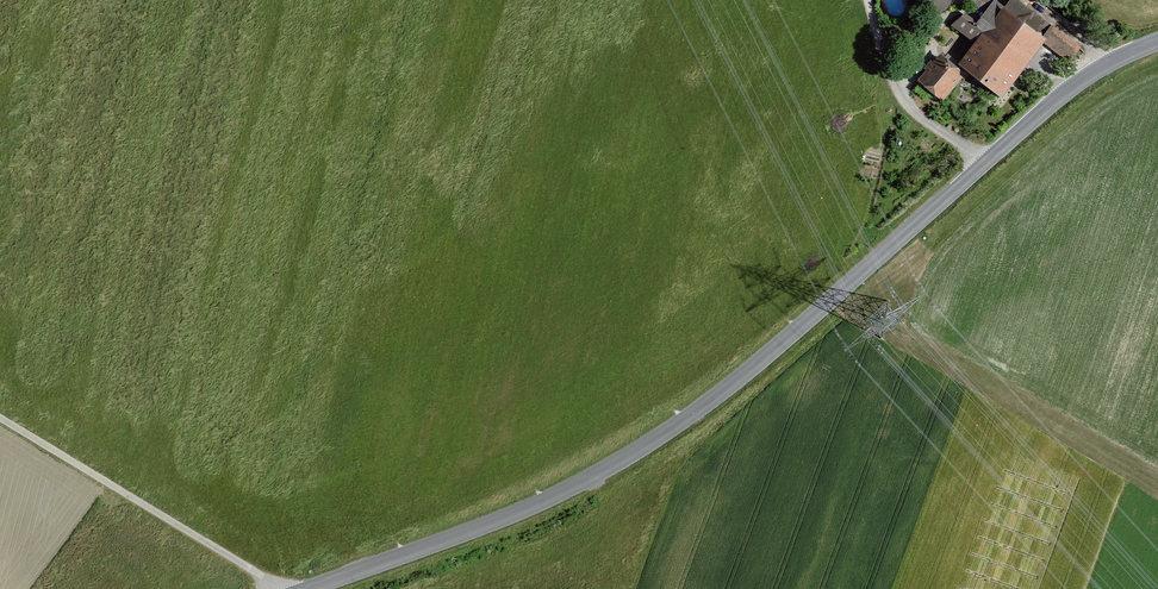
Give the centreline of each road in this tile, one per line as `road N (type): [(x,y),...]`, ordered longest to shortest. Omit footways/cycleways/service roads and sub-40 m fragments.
road 1 (tertiary): [(300,588),(564,490),(649,442),(723,391),(1079,82),(1157,41)]
road 2 (track): [(278,588),(0,421)]
road 3 (track): [(1157,485),(894,332)]
road 4 (track): [(991,158),(900,94),(871,0)]

